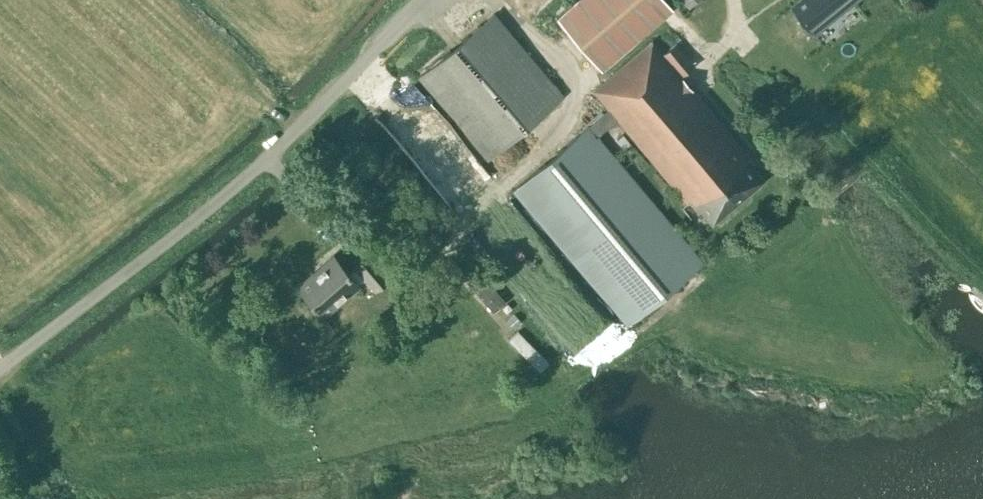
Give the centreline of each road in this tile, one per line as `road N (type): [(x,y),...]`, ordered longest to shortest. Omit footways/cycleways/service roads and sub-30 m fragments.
road 1 (unclassified): [(0,371),(256,177),(431,0)]

